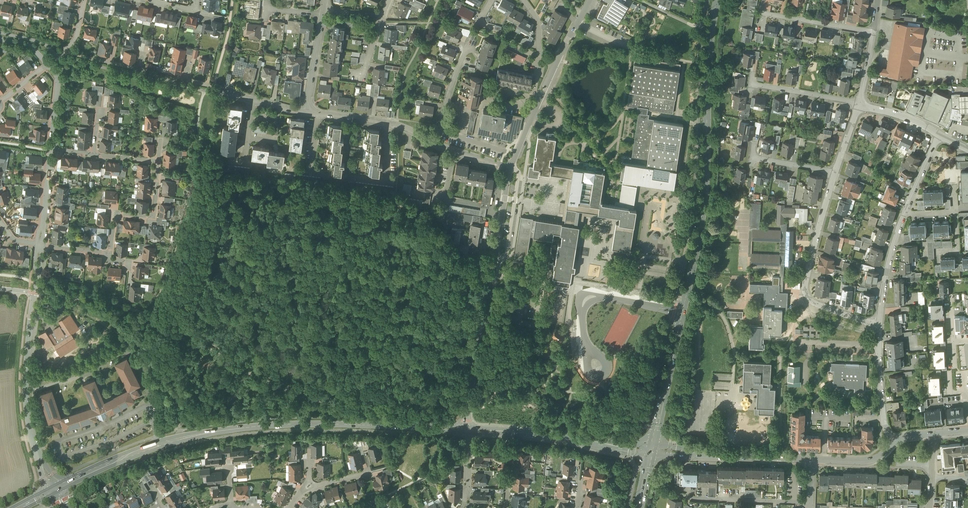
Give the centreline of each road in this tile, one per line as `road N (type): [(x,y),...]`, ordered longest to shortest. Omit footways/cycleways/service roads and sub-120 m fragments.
road 1 (secondary): [(54,490),(148,449),(222,431),(315,424),(468,430)]
road 2 (secondary): [(717,0),(704,202),(684,308)]
road 3 (residential): [(880,325),(820,306),(805,288),(836,172)]
road 4 (residential): [(54,490),(25,392),(34,295)]
road 5 (residential): [(41,247),(108,254),(117,214),(153,213),(158,161)]
road 6 (secondary): [(468,430),(651,450)]
road 7 (residential): [(651,450),(810,460)]
road 8 (residential): [(468,430),(468,373),(491,276)]
road 9 (secondary): [(684,308),(651,450)]
road 10 (residential): [(810,501),(682,495)]
road 11 (residential): [(435,143),(396,125),(318,114)]
road 12 (residential): [(894,443),(883,419),(880,325)]

